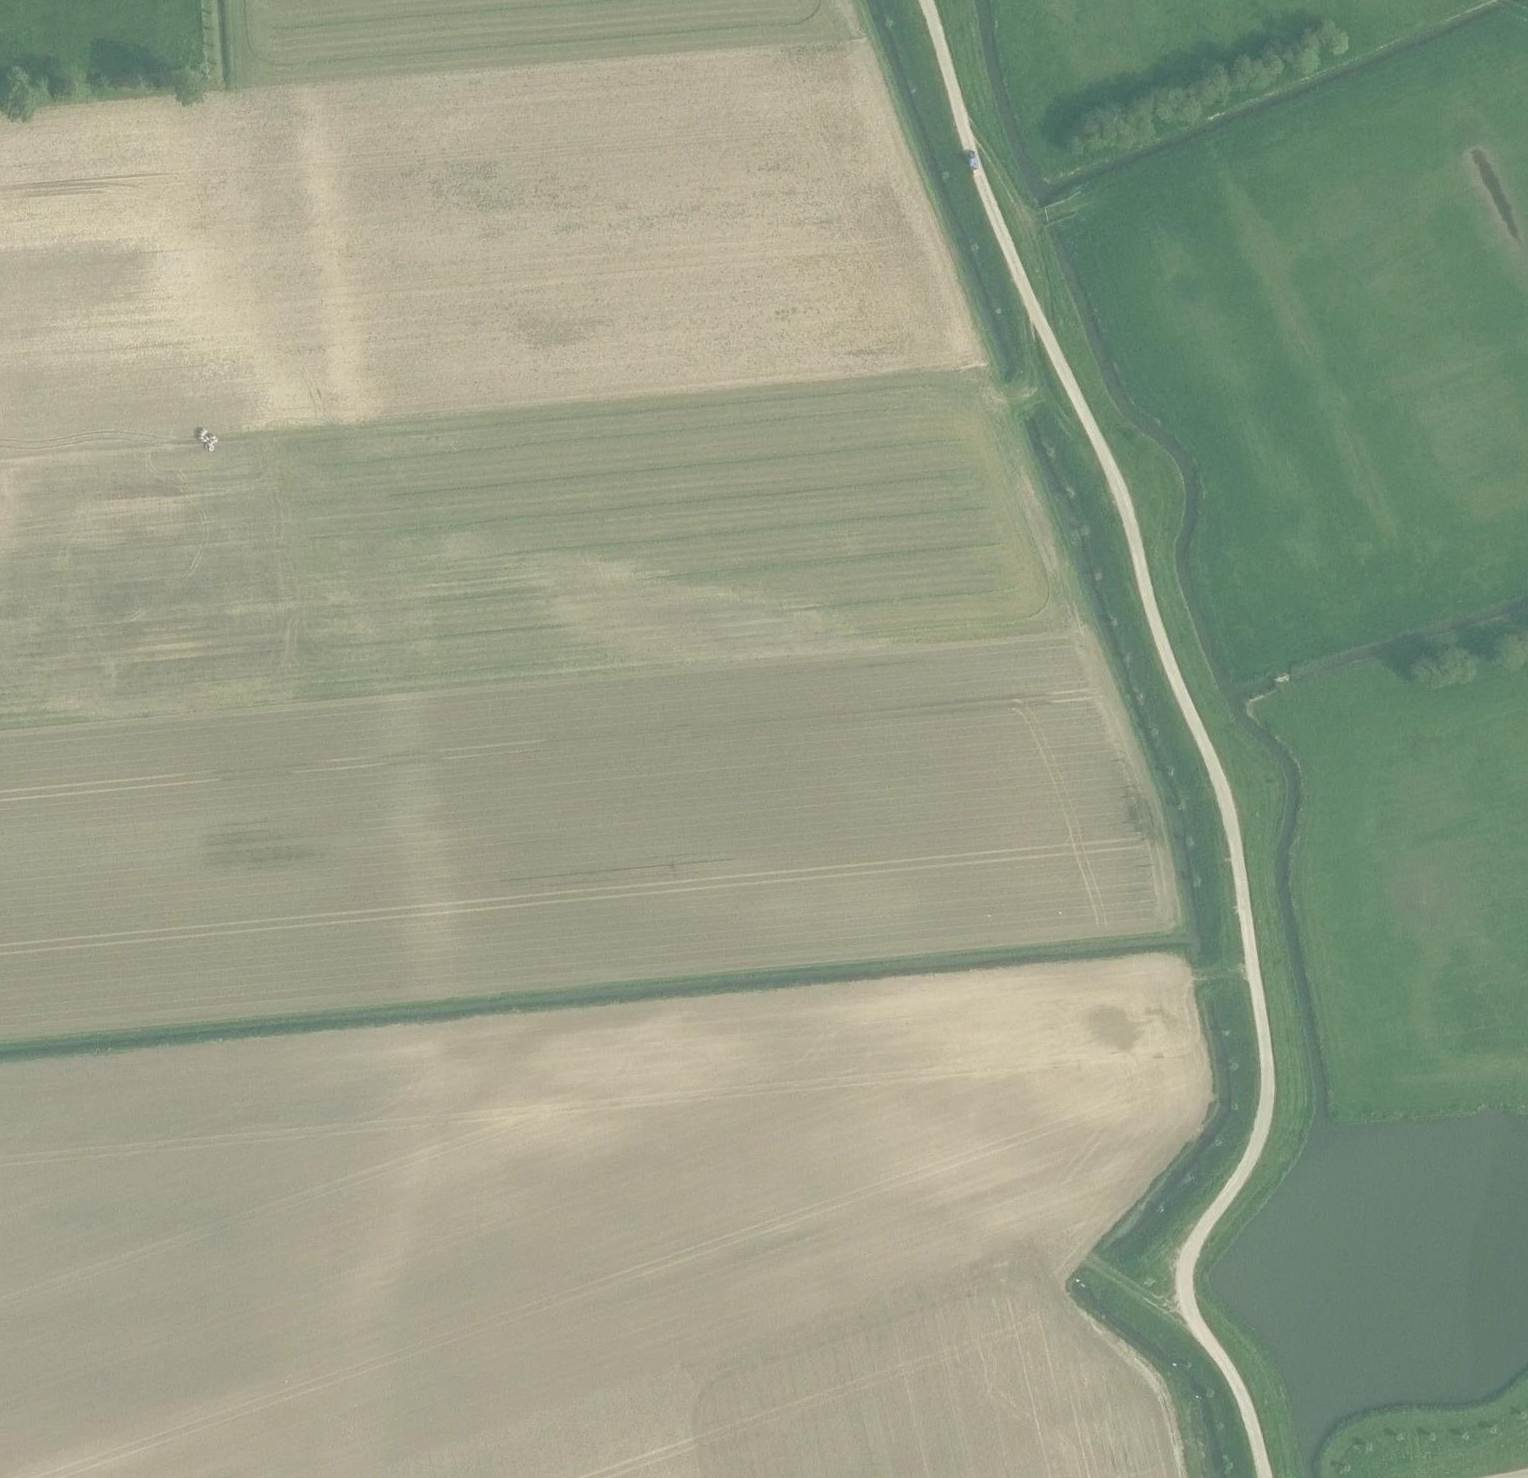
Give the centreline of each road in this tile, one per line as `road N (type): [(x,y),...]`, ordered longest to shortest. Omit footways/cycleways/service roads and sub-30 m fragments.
road 1 (track): [(1267,1477),(1238,1386),(1184,1294),(1192,1249),(1251,1164),(1270,1087),(1229,805),(1161,634),(1121,484),(1054,352),(979,168),(928,0)]

